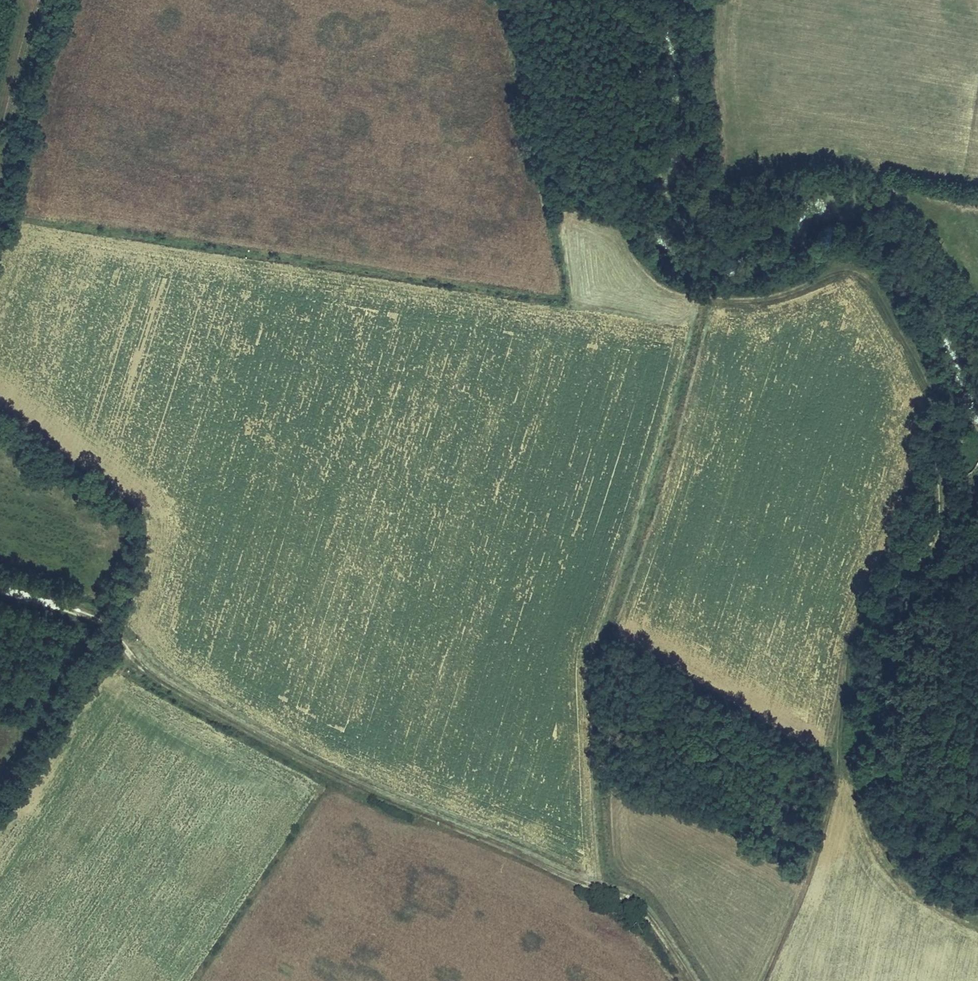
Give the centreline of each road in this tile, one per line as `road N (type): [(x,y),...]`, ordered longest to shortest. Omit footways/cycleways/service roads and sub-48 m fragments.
road 1 (track): [(0,587),(89,613),(191,702),(356,784),(627,893),(643,904),(694,980)]
road 2 (track): [(838,745),(825,828),(767,980)]

